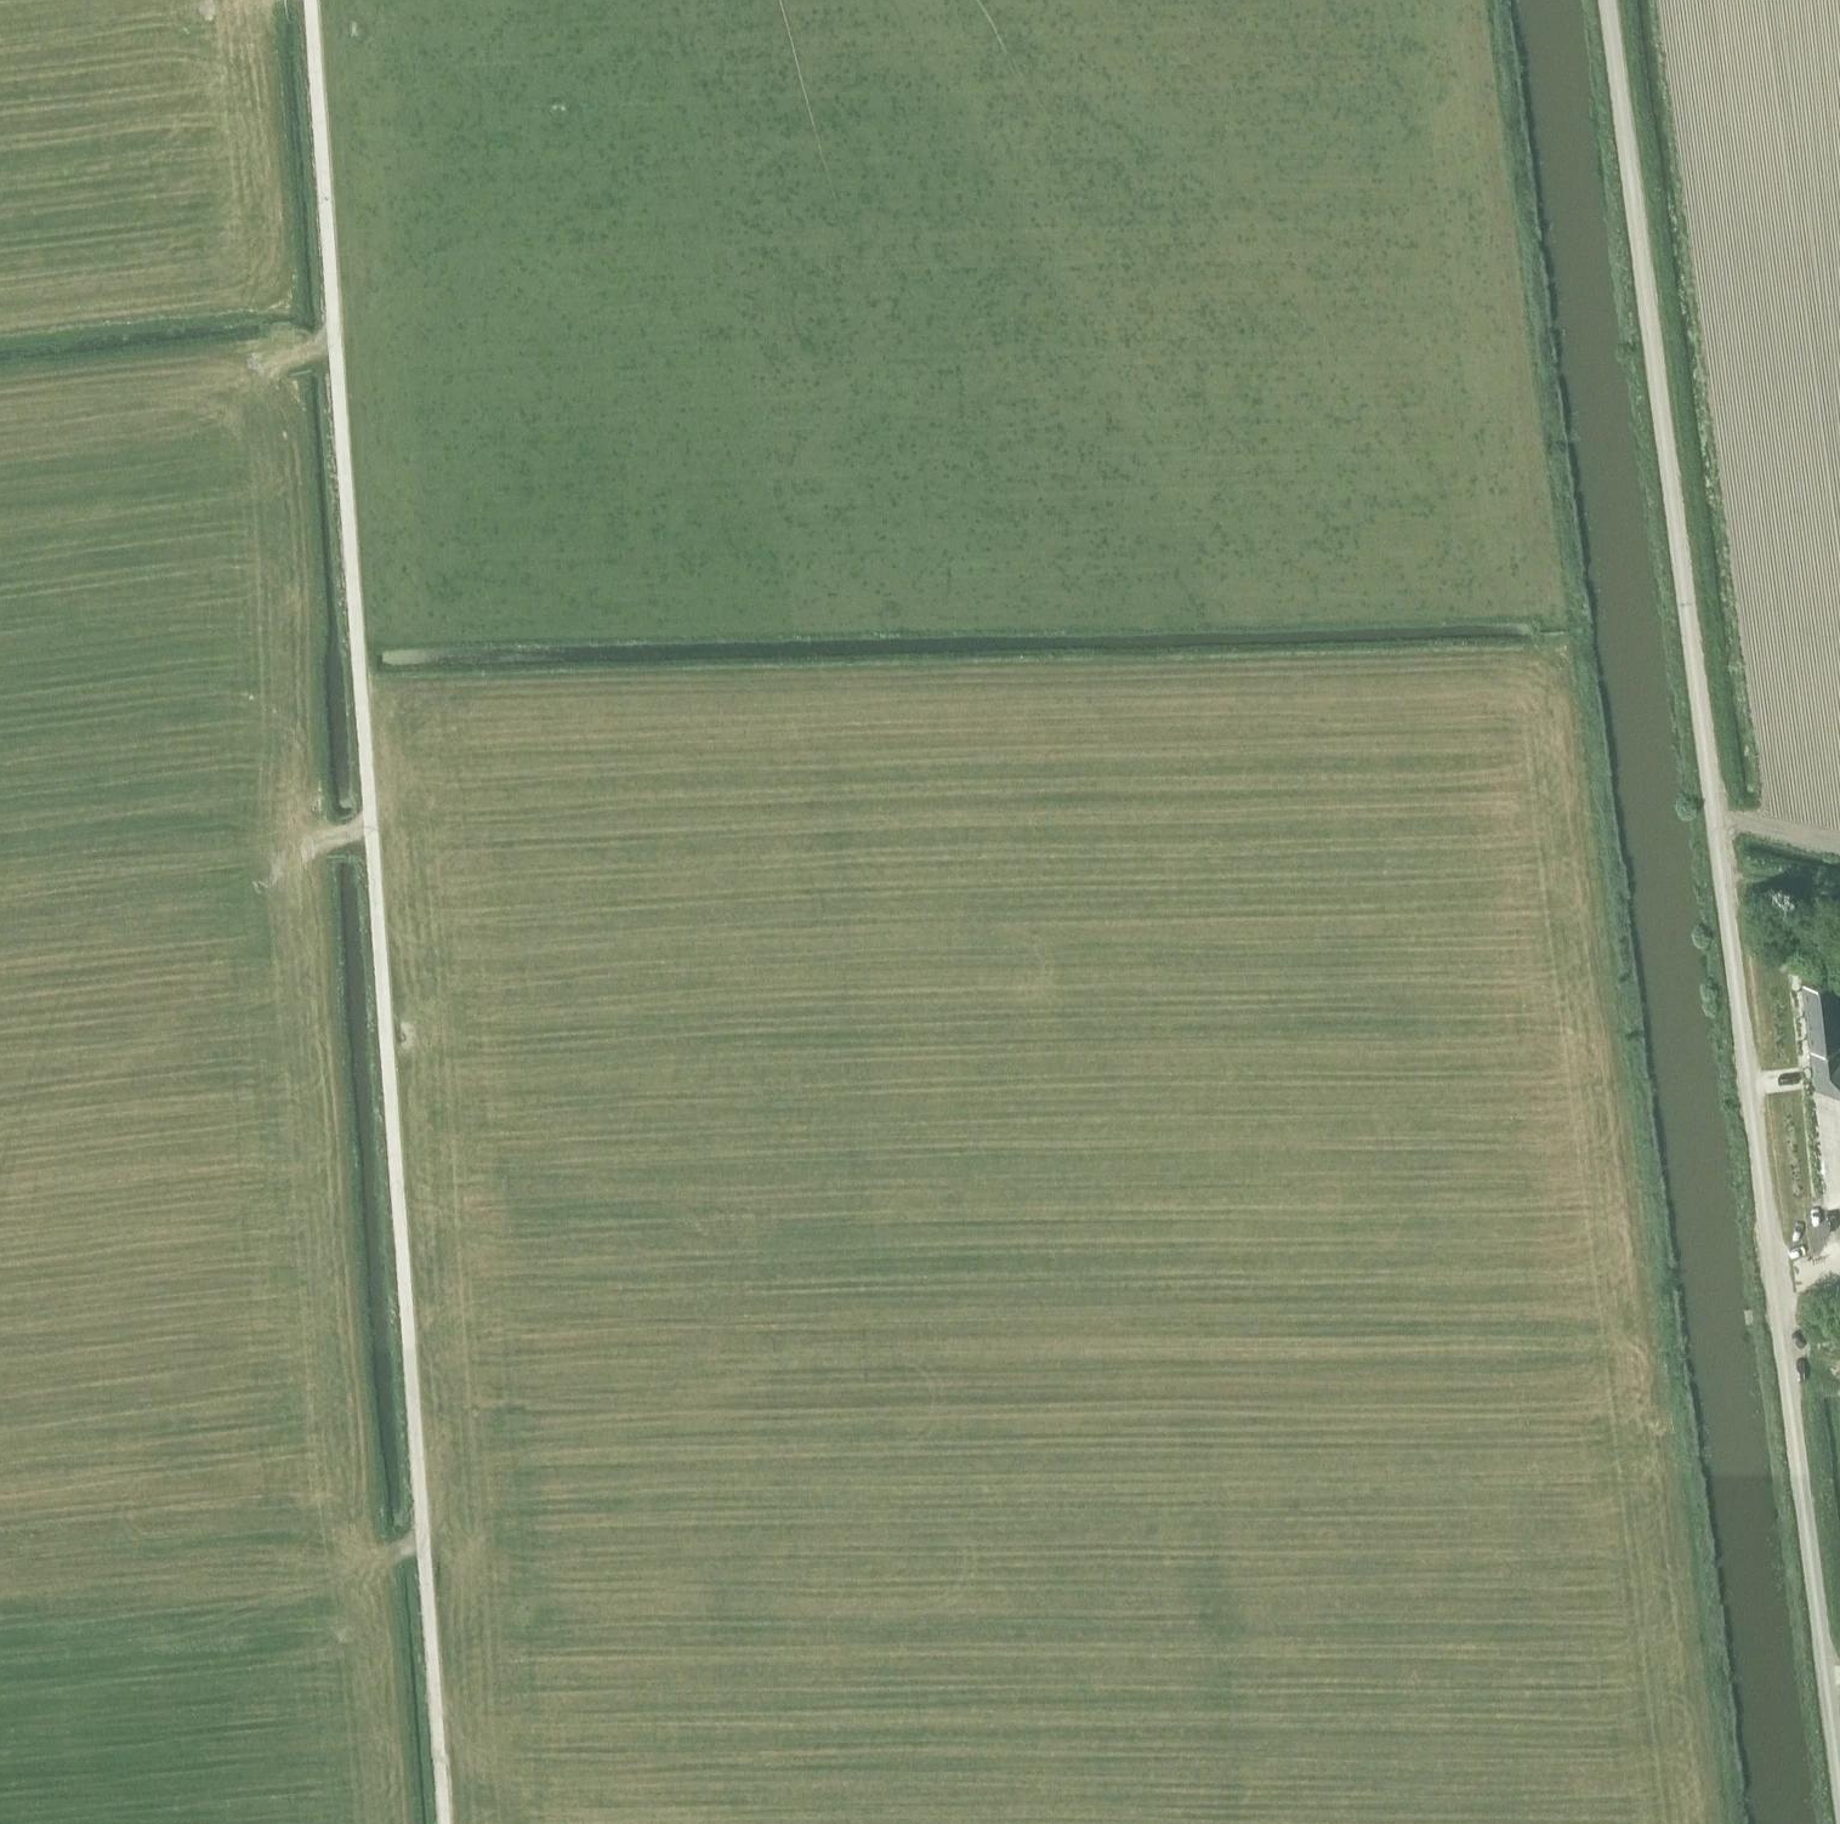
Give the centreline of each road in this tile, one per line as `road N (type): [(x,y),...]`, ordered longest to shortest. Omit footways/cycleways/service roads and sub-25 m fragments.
road 1 (unclassified): [(1839,1800),(1606,0)]

